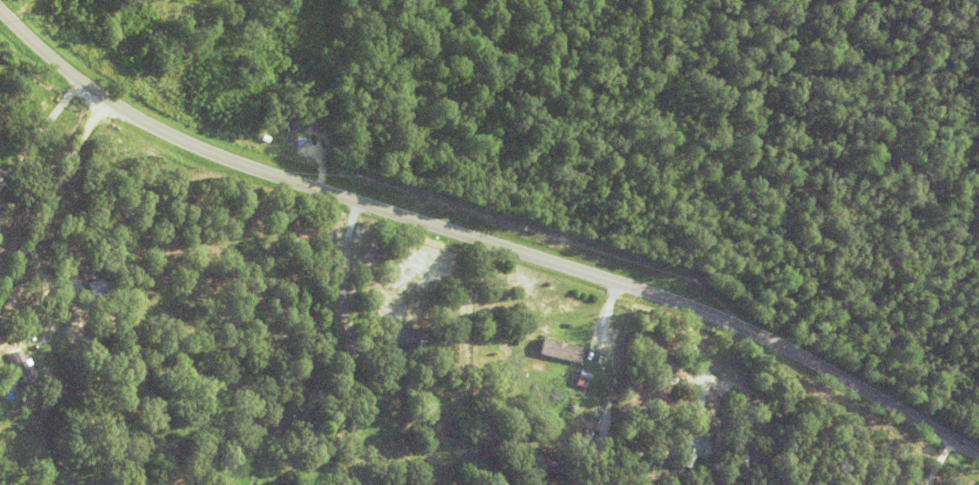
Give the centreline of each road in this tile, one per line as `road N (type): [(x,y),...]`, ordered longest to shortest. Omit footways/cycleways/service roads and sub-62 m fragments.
road 1 (tertiary): [(978,454),(702,311),(212,153),(116,105),(0,6)]

